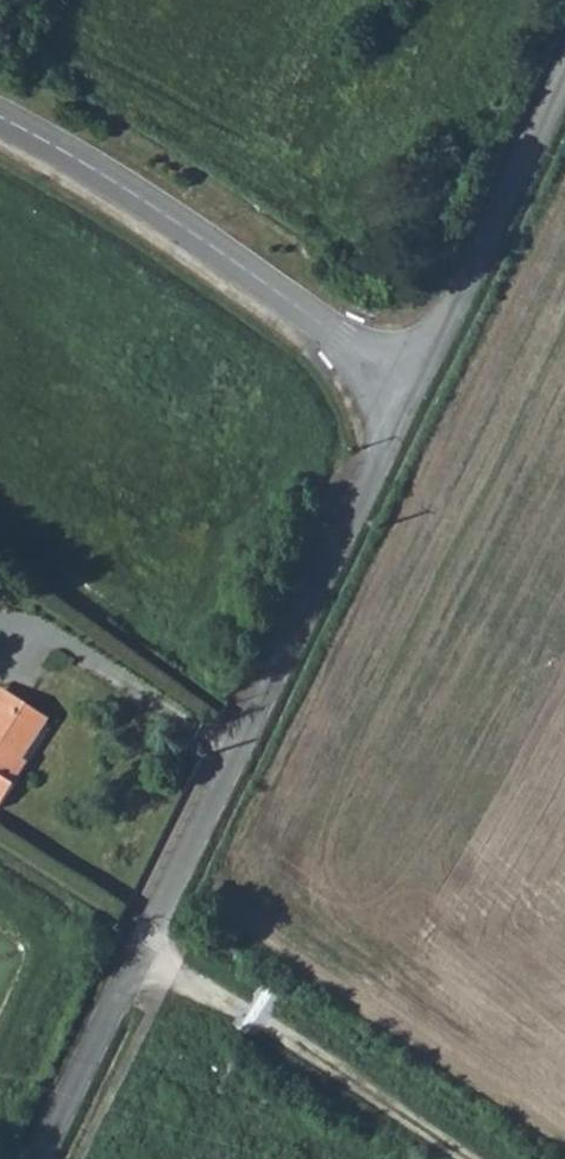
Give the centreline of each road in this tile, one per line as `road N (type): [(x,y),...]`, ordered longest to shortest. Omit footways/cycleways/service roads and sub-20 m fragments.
road 1 (unclassified): [(410,393),(40,1158)]
road 2 (unclassified): [(410,393),(270,288),(89,169),(0,127)]
road 3 (track): [(136,959),(241,1010),(453,1158)]
road 4 (unclassified): [(564,78),(410,393)]

